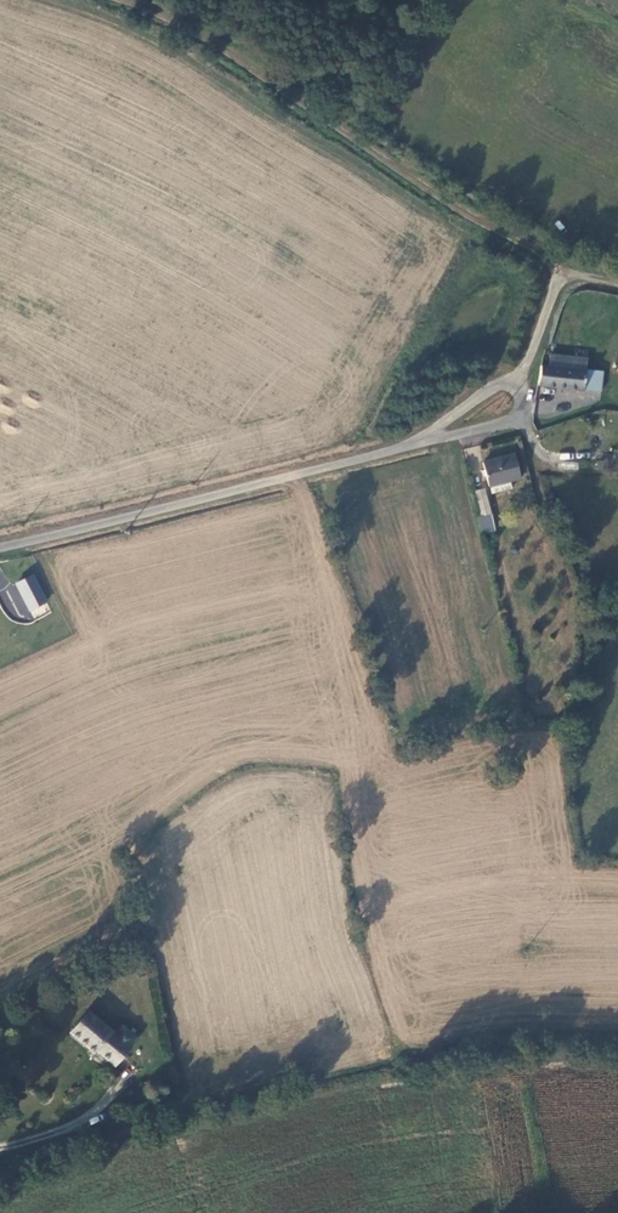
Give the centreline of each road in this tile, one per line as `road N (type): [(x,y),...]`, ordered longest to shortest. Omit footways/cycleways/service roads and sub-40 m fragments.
road 1 (unclassified): [(413,444),(0,548)]
road 2 (unclassified): [(516,383),(517,418),(413,444)]
road 3 (unclassified): [(413,444),(491,388),(516,383)]

